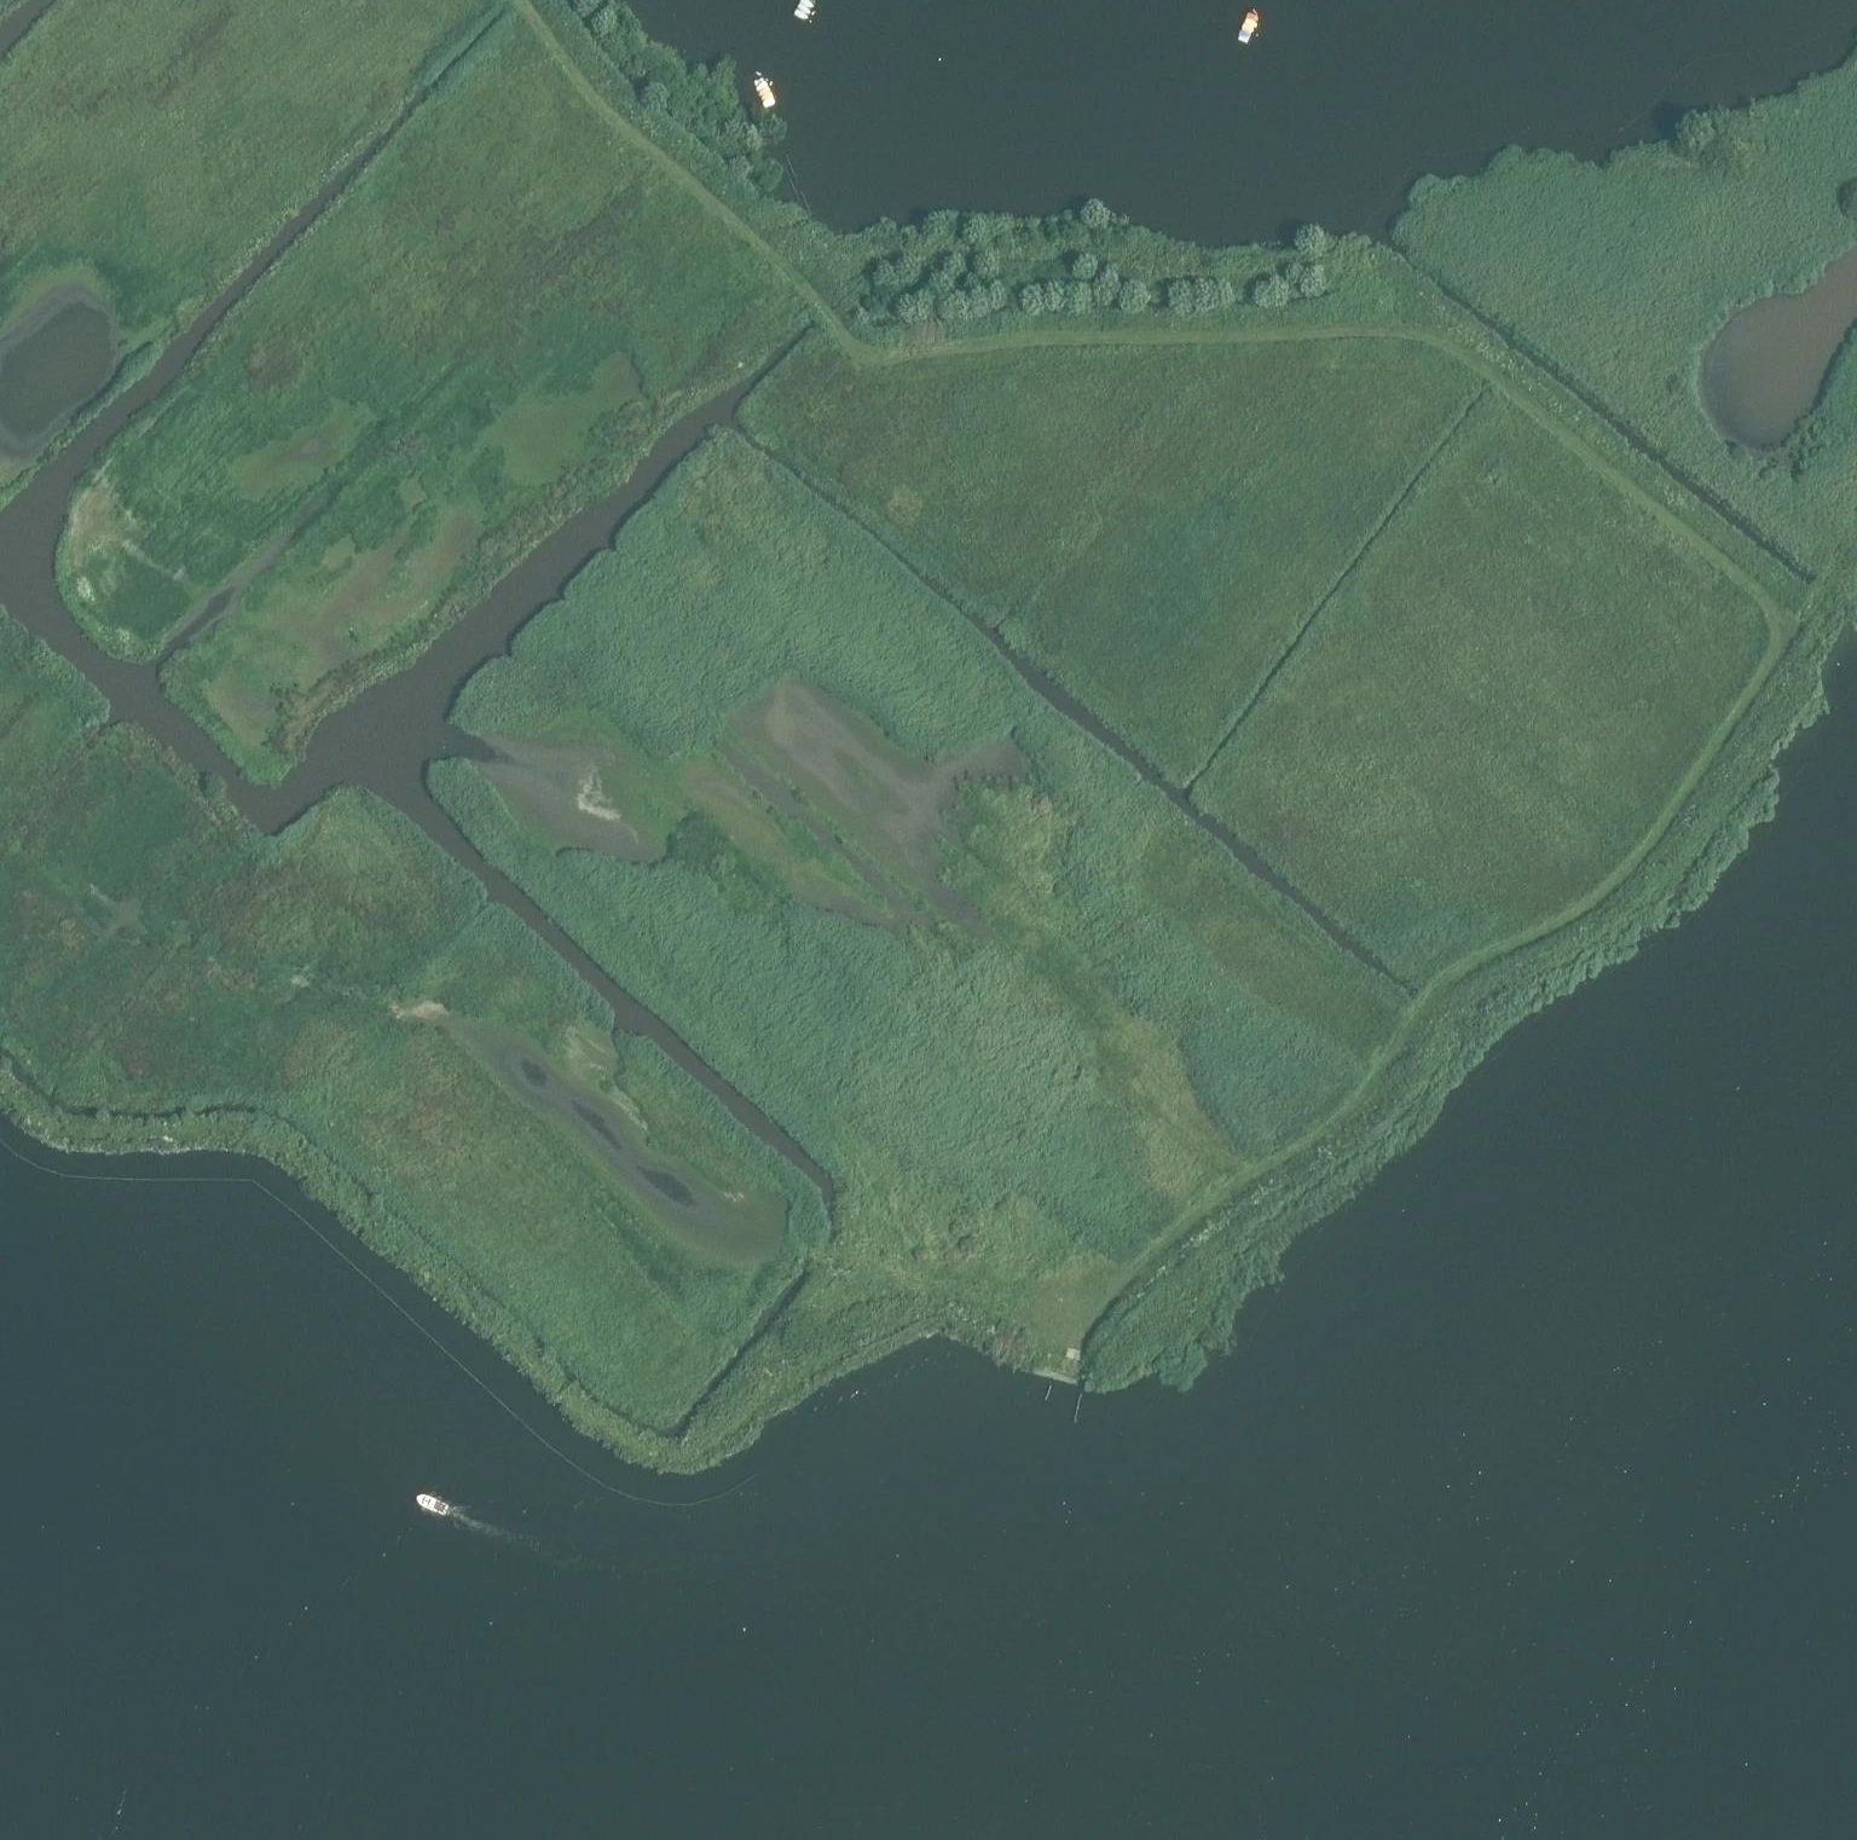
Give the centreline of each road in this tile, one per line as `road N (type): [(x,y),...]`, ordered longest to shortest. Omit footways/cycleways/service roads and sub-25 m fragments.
road 1 (track): [(1070,1379),(1082,1334),(1123,1287),(1189,1223),(1343,1117),(1437,996),(1491,957),(1600,902),(1652,845),(1774,663),(1777,626),(1761,596),(1480,368),(1411,334),(1057,341),(894,357),(864,351),(809,287),(610,109),(524,0)]

